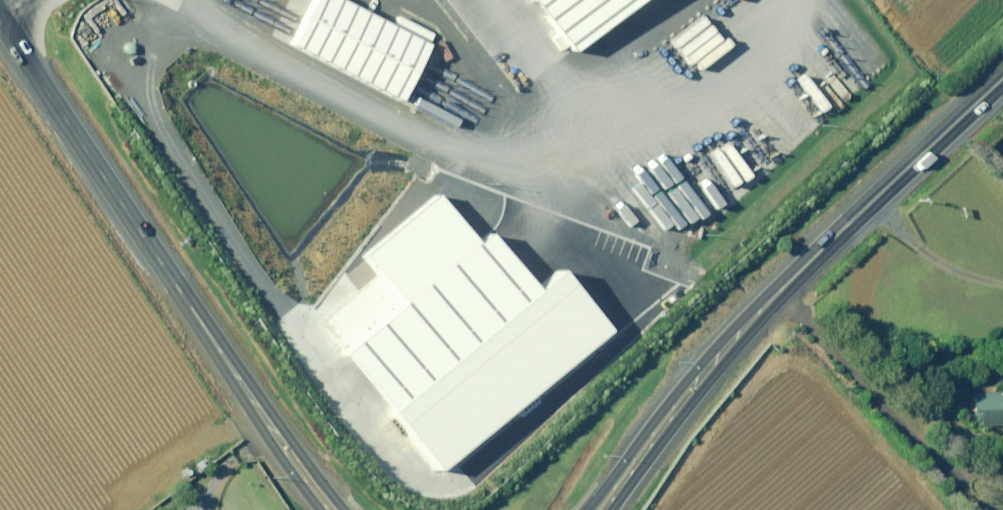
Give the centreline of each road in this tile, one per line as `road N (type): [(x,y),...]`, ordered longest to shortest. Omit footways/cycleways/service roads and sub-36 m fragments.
road 1 (tertiary): [(266,420),(0,23)]
road 2 (secondary): [(1002,79),(714,359)]
road 3 (secondary): [(590,509),(683,385),(714,359)]
road 4 (secondary): [(714,359),(698,395),(612,509)]

